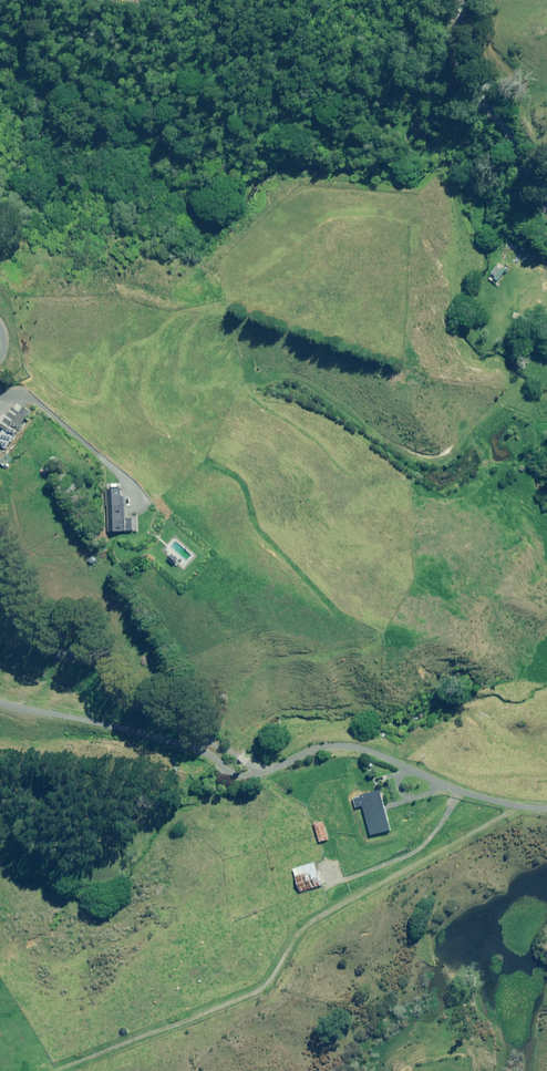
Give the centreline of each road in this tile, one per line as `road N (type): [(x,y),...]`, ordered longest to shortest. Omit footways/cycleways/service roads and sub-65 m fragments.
road 1 (unclassified): [(460,0),(456,78),(546,222)]

